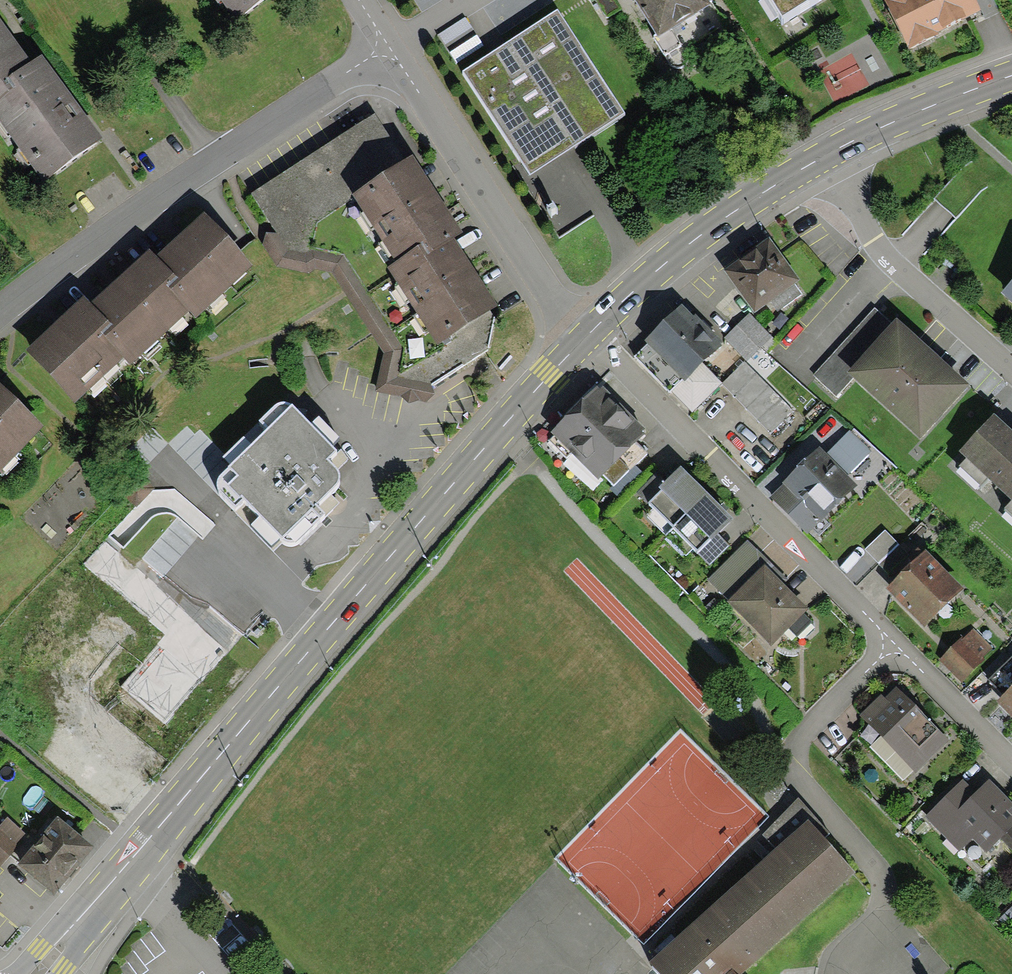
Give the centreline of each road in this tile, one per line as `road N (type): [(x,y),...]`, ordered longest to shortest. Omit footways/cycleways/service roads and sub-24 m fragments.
road 1 (secondary): [(575,345),(410,525),(42,973)]
road 2 (unclassified): [(387,49),(0,309)]
road 3 (residential): [(890,644),(575,345)]
road 4 (residential): [(575,345),(387,49)]
road 5 (secondary): [(844,147),(743,202),(647,273),(575,345)]
road 6 (residential): [(844,147),(858,206),(880,250),(1011,373)]
road 7 (secondary): [(1011,78),(844,147)]
road 8 (residential): [(1011,768),(890,644)]
road 9 (residential): [(890,644),(804,738)]

